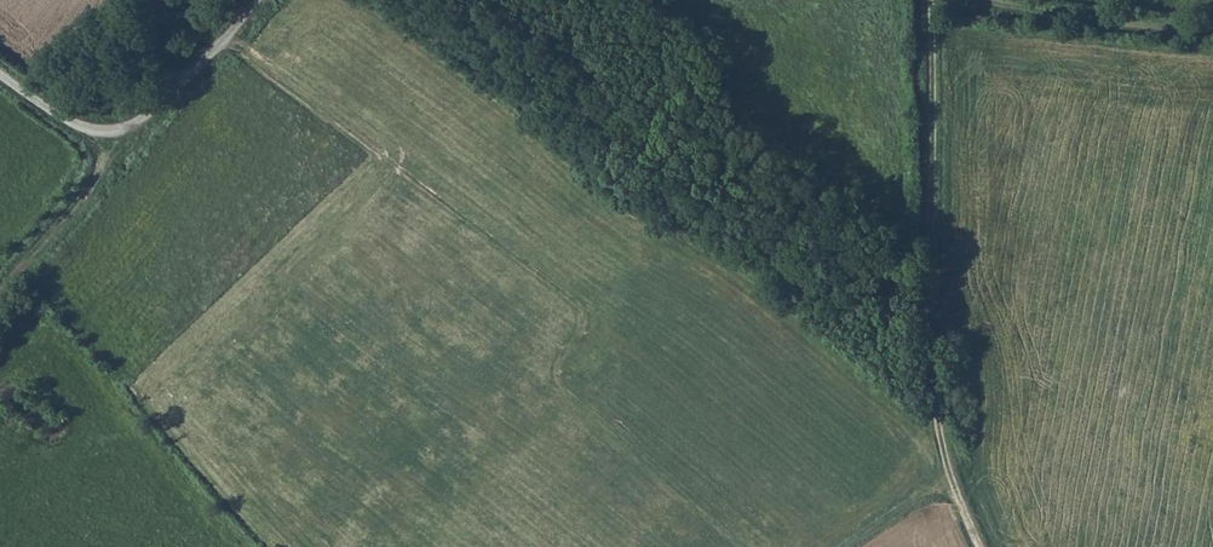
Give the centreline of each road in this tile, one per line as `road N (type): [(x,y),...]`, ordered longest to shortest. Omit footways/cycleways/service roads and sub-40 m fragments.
road 1 (track): [(730,546),(561,388),(557,365),(587,330),(579,310),(221,45)]
road 2 (track): [(930,0),(928,329),(946,483),(977,546)]
road 3 (unclassified): [(0,73),(64,120),(95,132),(131,129),(214,56),(253,0)]
road 4 (track): [(991,0),(1133,29),(1212,29)]
road 5 (track): [(946,483),(844,546)]

